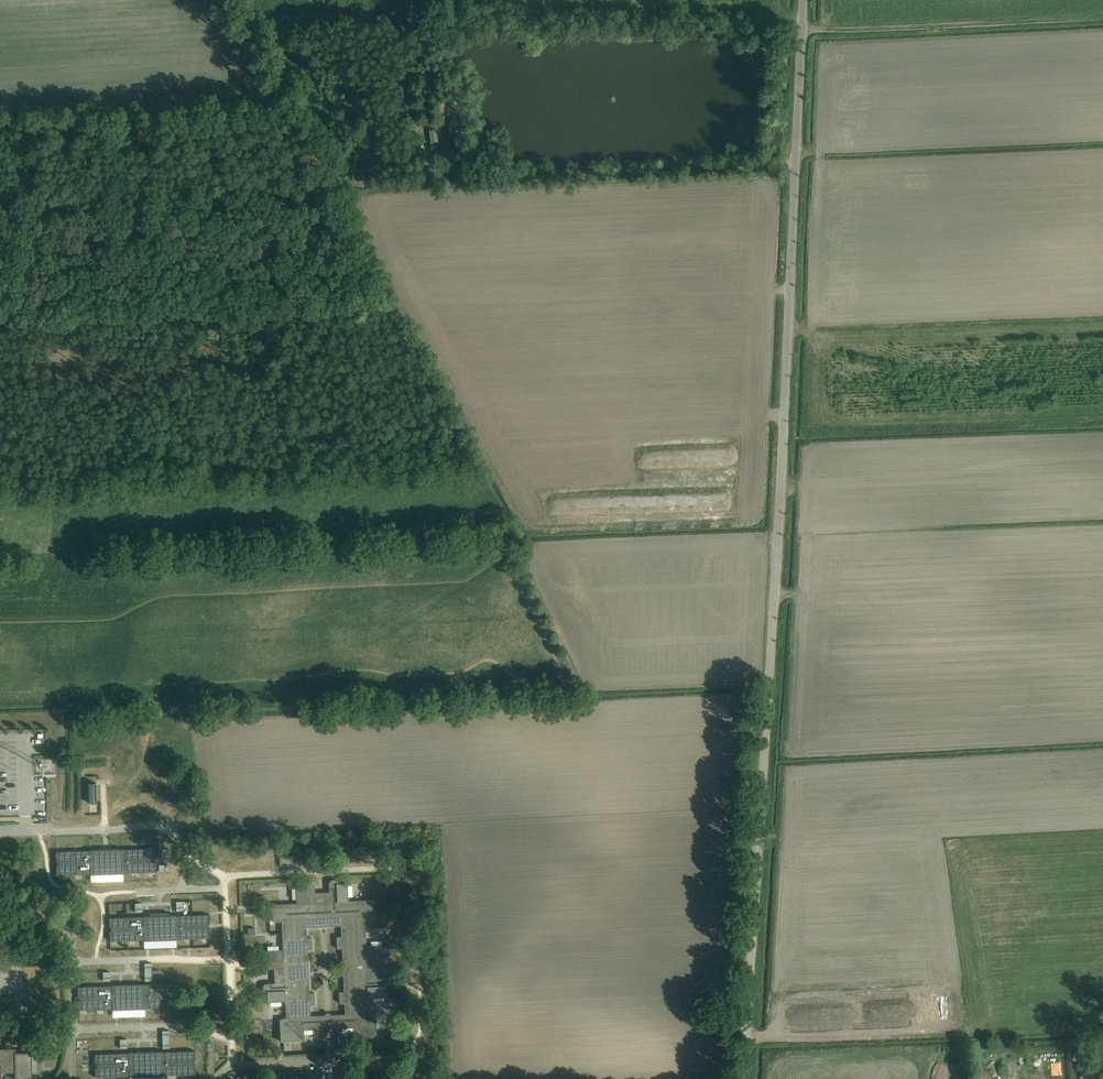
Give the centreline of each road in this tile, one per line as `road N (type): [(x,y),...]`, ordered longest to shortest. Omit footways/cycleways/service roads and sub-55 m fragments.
road 1 (unclassified): [(744,1078),(804,0)]
road 2 (track): [(424,182),(797,164)]

